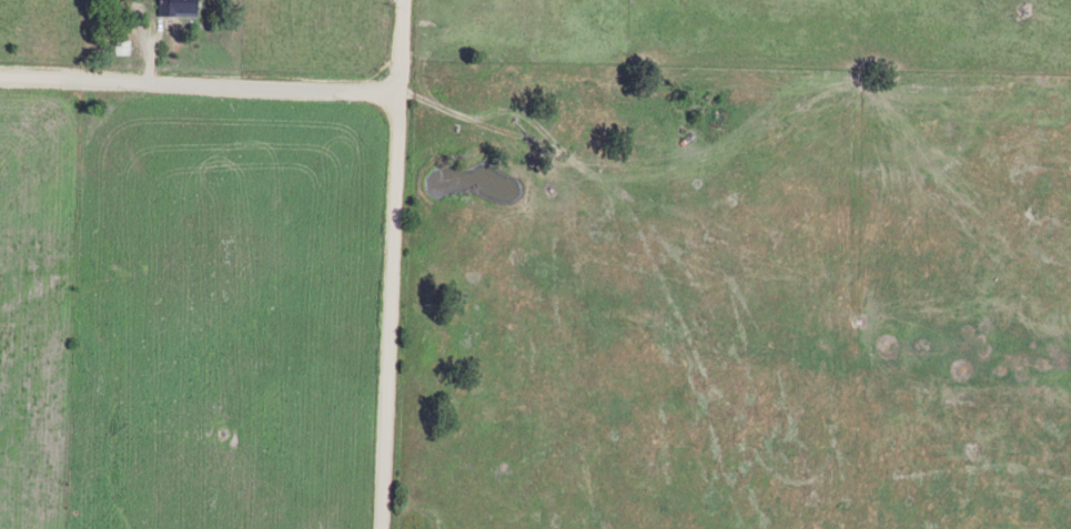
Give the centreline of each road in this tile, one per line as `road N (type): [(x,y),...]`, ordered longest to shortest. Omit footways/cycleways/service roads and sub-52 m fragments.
road 1 (residential): [(378,528),(401,0)]
road 2 (residential): [(397,92),(0,79)]

